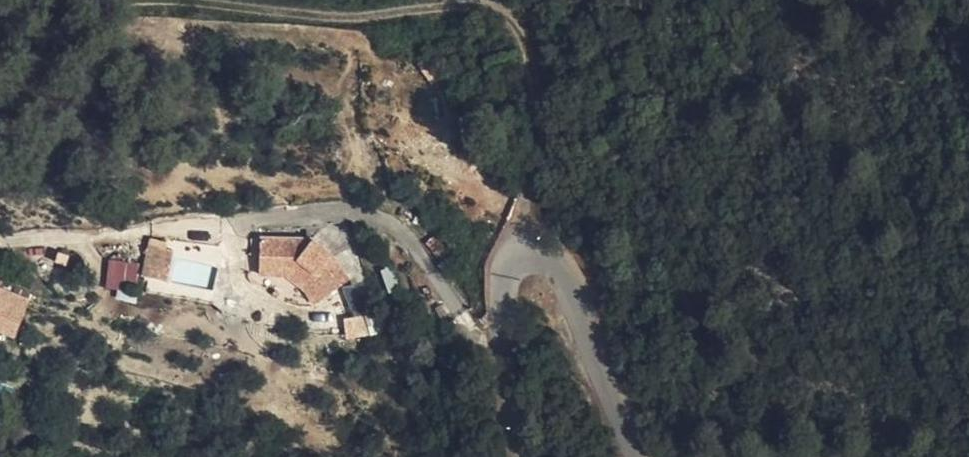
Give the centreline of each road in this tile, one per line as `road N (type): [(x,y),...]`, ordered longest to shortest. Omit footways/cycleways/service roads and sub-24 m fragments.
road 1 (track): [(0,246),(313,214),(381,216),(406,231),(460,319),(499,341)]
road 2 (track): [(471,0),(340,18),(143,3),(27,18),(0,0)]
road 3 (unclassified): [(524,456),(499,341),(504,269),(531,254),(557,264),(632,456)]
road 4 (track): [(531,254),(529,42),(506,9),(484,0)]

